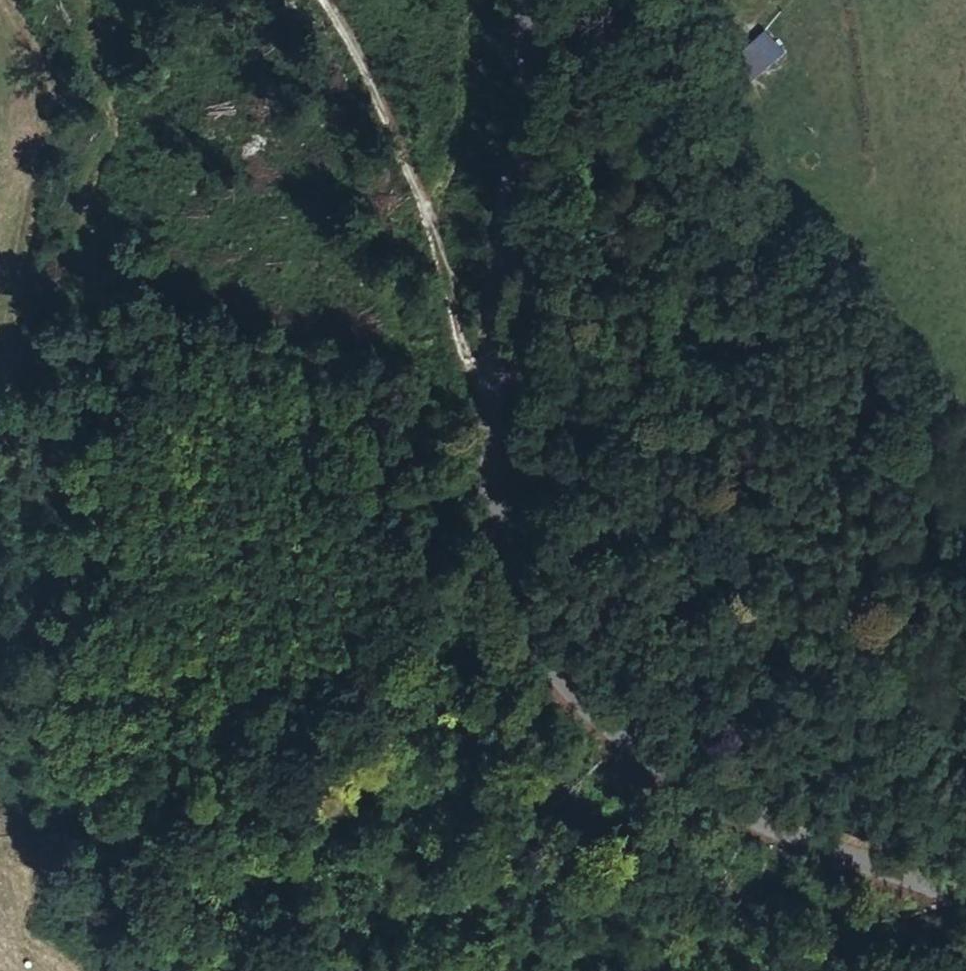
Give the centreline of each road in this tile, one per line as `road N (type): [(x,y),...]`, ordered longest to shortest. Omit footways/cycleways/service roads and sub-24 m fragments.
road 1 (unclassified): [(965,899),(789,835),(644,757),(574,695),(508,576),(488,385),(519,109),(517,0)]
road 2 (track): [(320,0),(342,28),(488,385)]

